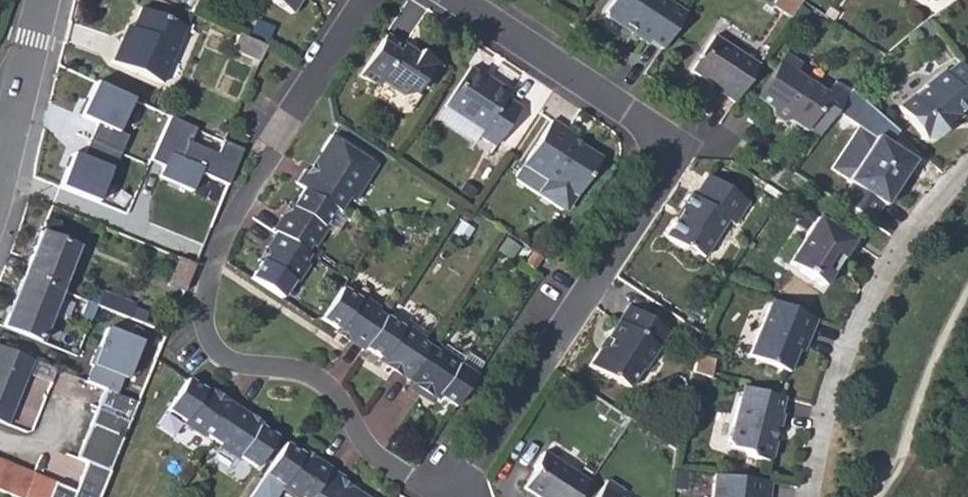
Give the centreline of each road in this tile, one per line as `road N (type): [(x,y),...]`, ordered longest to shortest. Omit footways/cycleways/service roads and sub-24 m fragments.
road 1 (residential): [(368,0),(226,233),(210,272),(206,332),(232,365),(315,380),(380,463),(443,496)]
road 2 (residential): [(465,0),(661,144),(652,193),(449,496)]
road 3 (residential): [(967,156),(888,250),(841,326),(810,407),(794,496)]
road 4 (tertiary): [(43,0),(8,138)]

